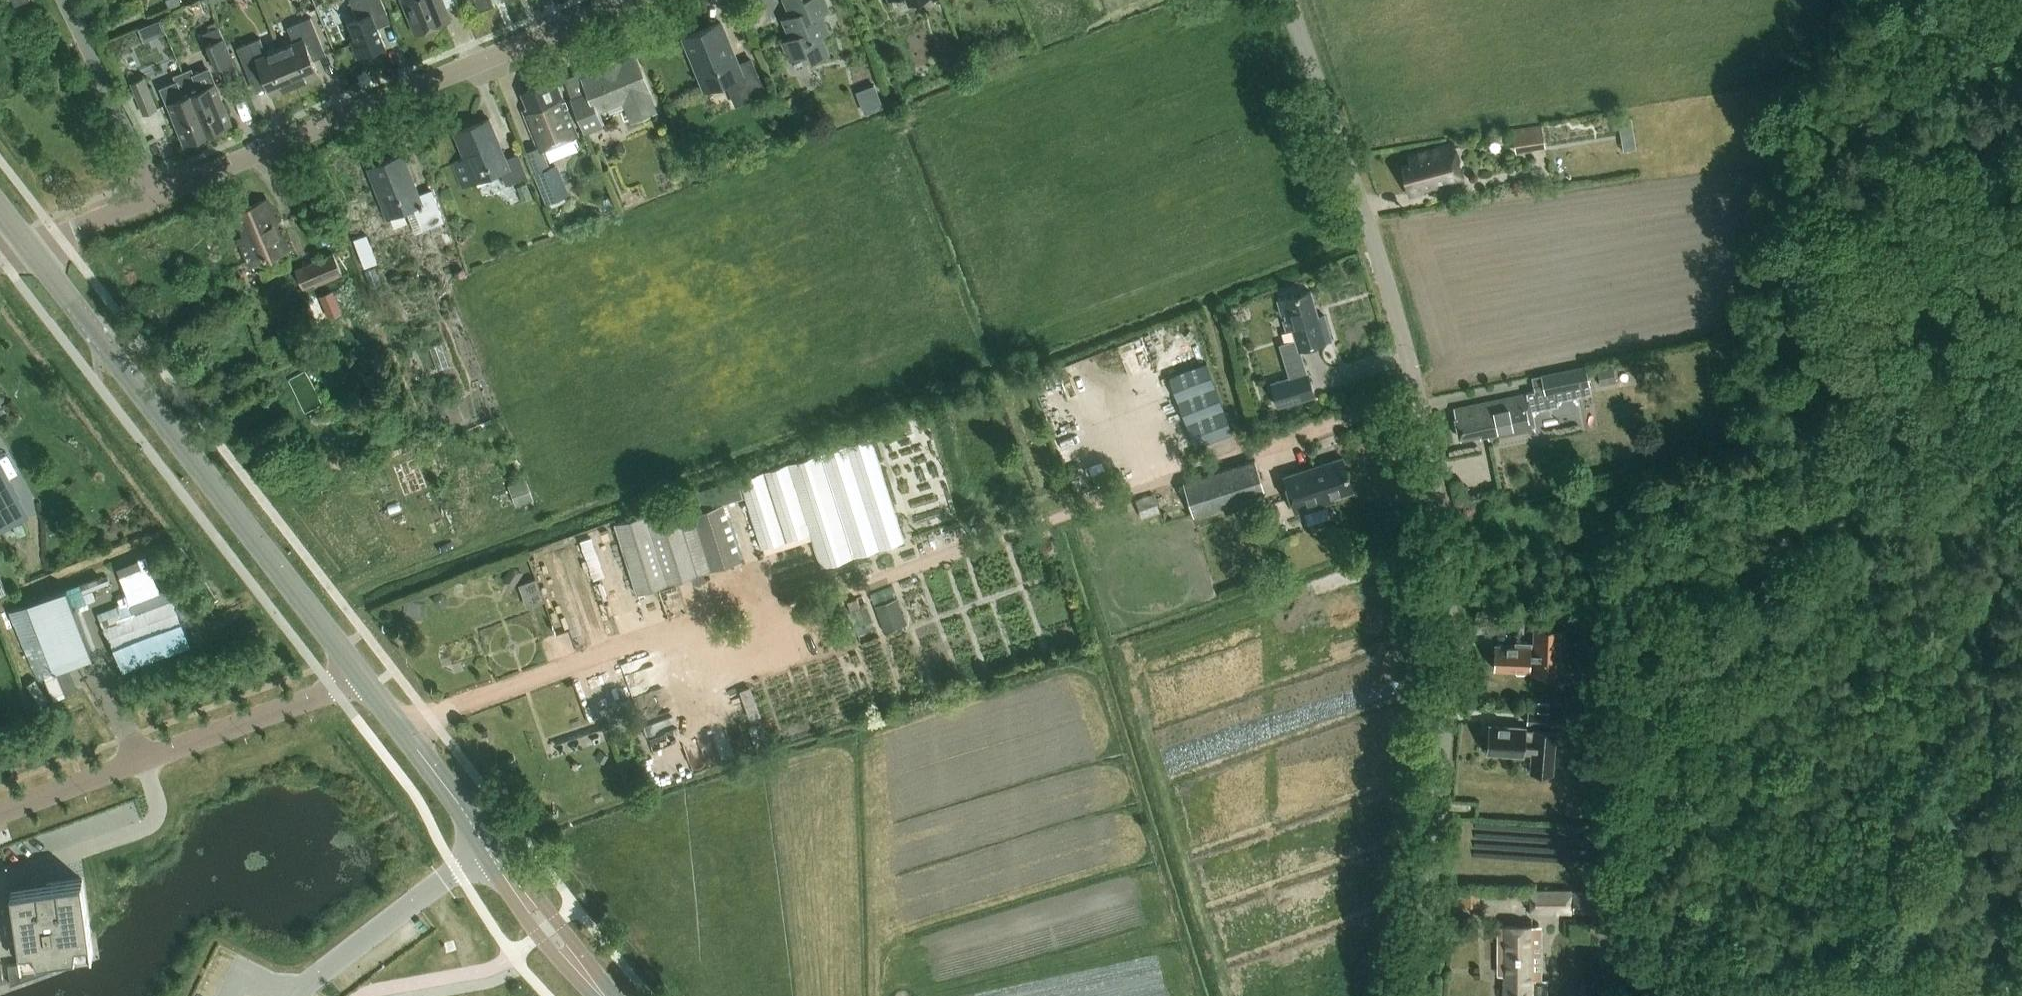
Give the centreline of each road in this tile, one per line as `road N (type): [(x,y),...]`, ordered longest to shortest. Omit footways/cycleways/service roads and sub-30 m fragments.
road 1 (unclassified): [(1418,995),(1452,629),(1442,531),(1412,368),(1289,0)]
road 2 (secondary): [(364,679),(30,249)]
road 3 (residential): [(159,195),(629,0)]
road 4 (residential): [(0,813),(364,679)]
road 5 (track): [(400,727),(690,620)]
road 6 (residential): [(490,845),(299,995)]
road 7 (residential): [(159,195),(65,0)]
road 8 (secondary): [(490,845),(364,679)]
road 9 (secondary): [(606,995),(490,845)]
road 10 (residential): [(30,249),(159,195)]

